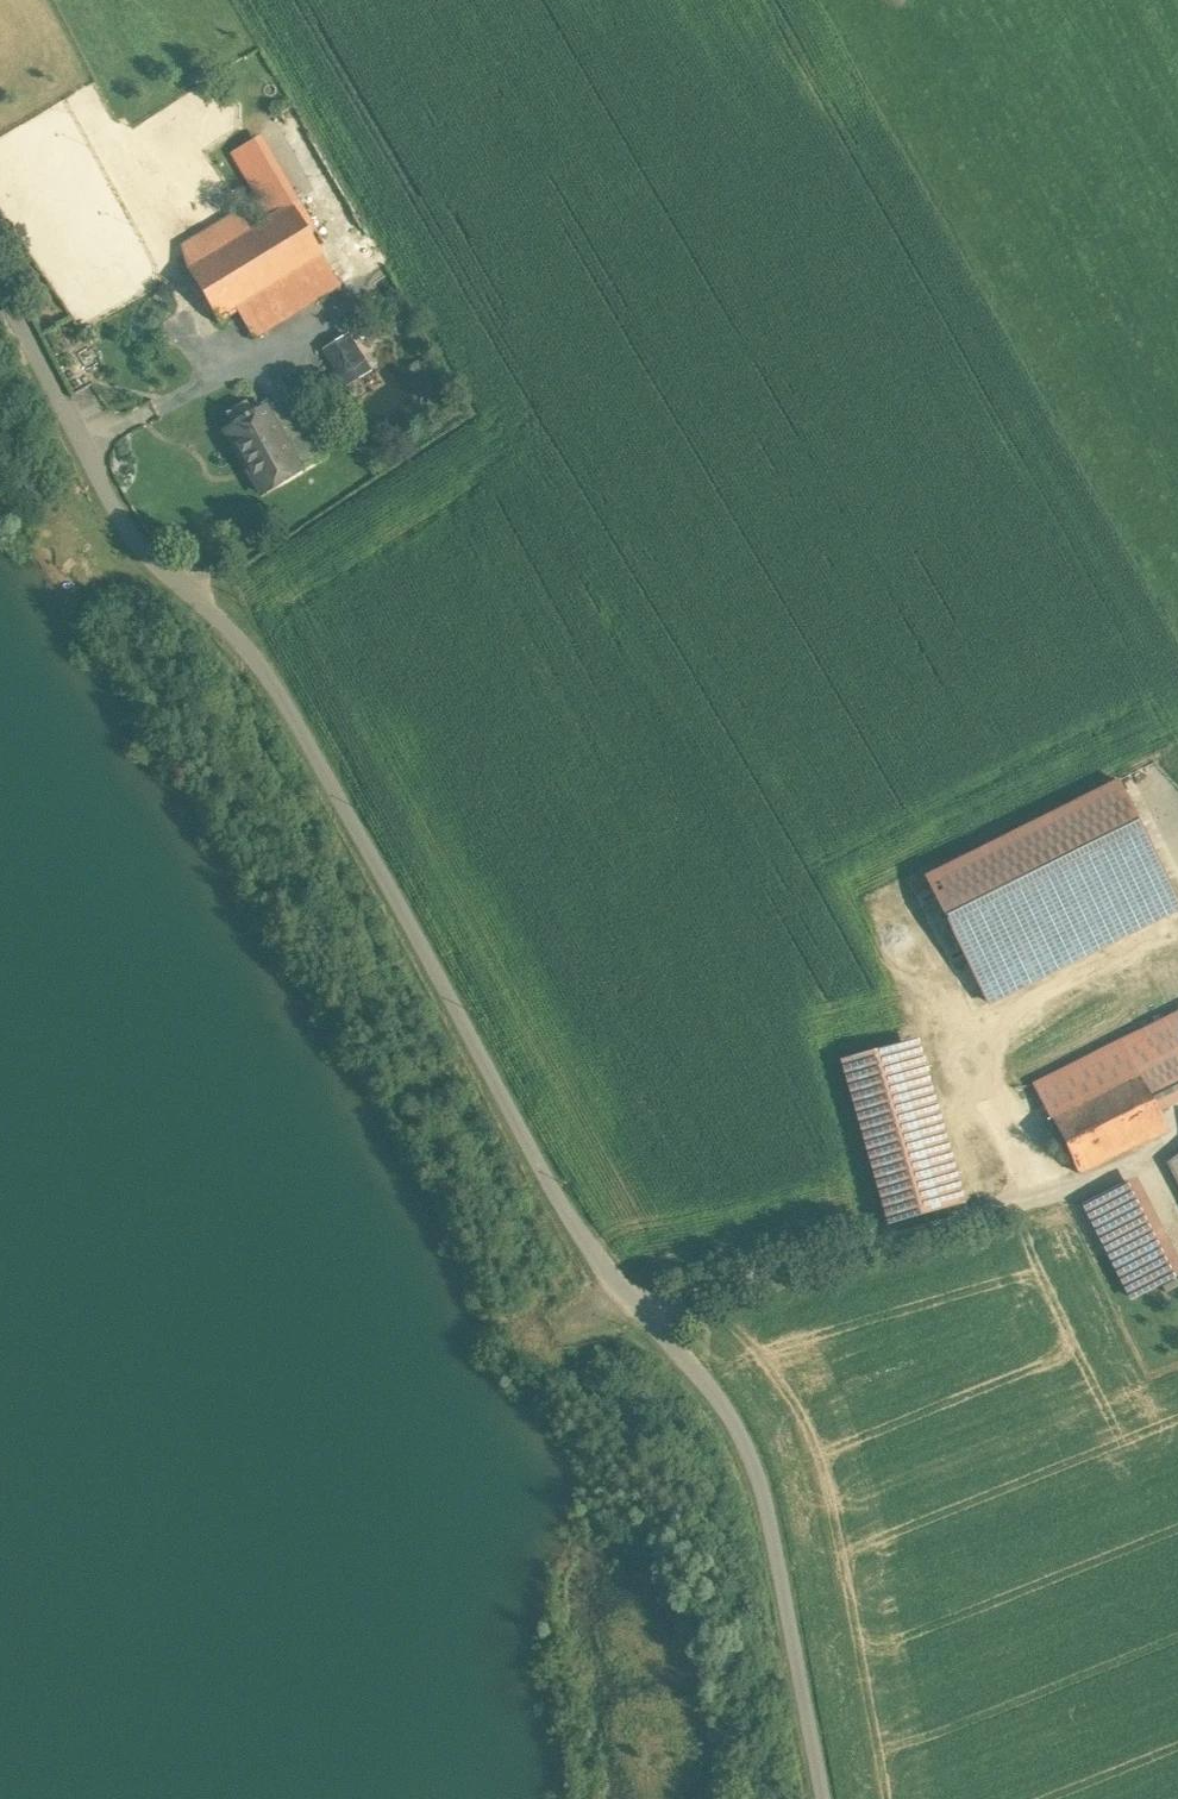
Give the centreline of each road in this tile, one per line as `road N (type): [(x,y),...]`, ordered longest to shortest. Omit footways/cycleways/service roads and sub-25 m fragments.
road 1 (unclassified): [(826,1798),(783,1563),(752,1455),(708,1370),(643,1300),(563,1188),(279,679),(103,480),(0,263)]

